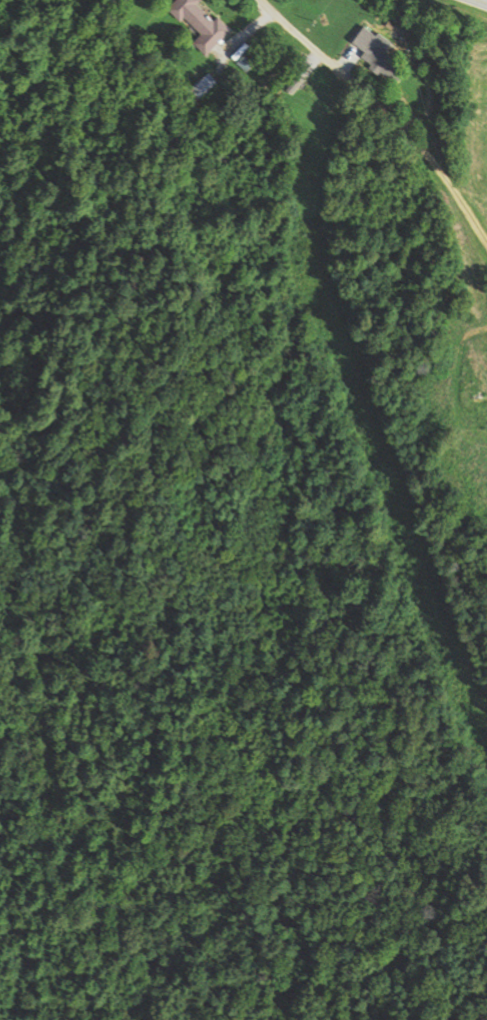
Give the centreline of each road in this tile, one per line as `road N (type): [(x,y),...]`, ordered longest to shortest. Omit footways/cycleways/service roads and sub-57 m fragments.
road 1 (residential): [(486,239),(404,123),(265,0)]

